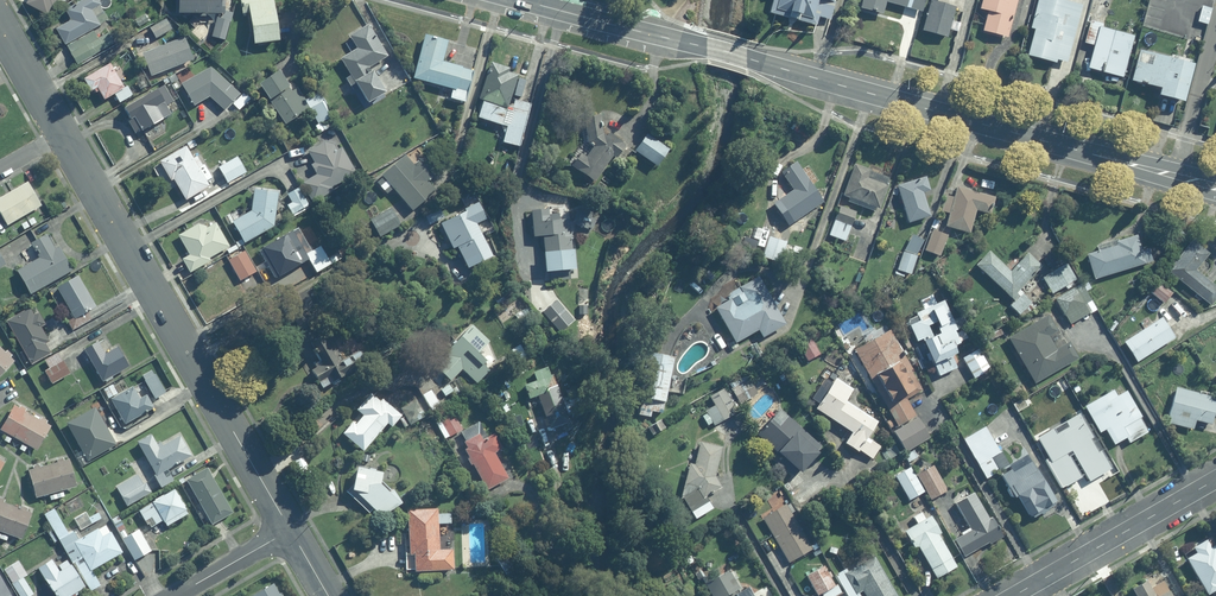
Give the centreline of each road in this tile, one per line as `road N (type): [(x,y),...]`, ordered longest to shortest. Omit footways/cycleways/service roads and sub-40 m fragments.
road 1 (tertiary): [(1215,188),(524,1)]
road 2 (tertiary): [(290,532),(61,138)]
road 3 (residential): [(1013,595),(1215,479)]
road 4 (residential): [(177,595),(290,532)]
road 5 (tertiary): [(61,138),(0,29)]

